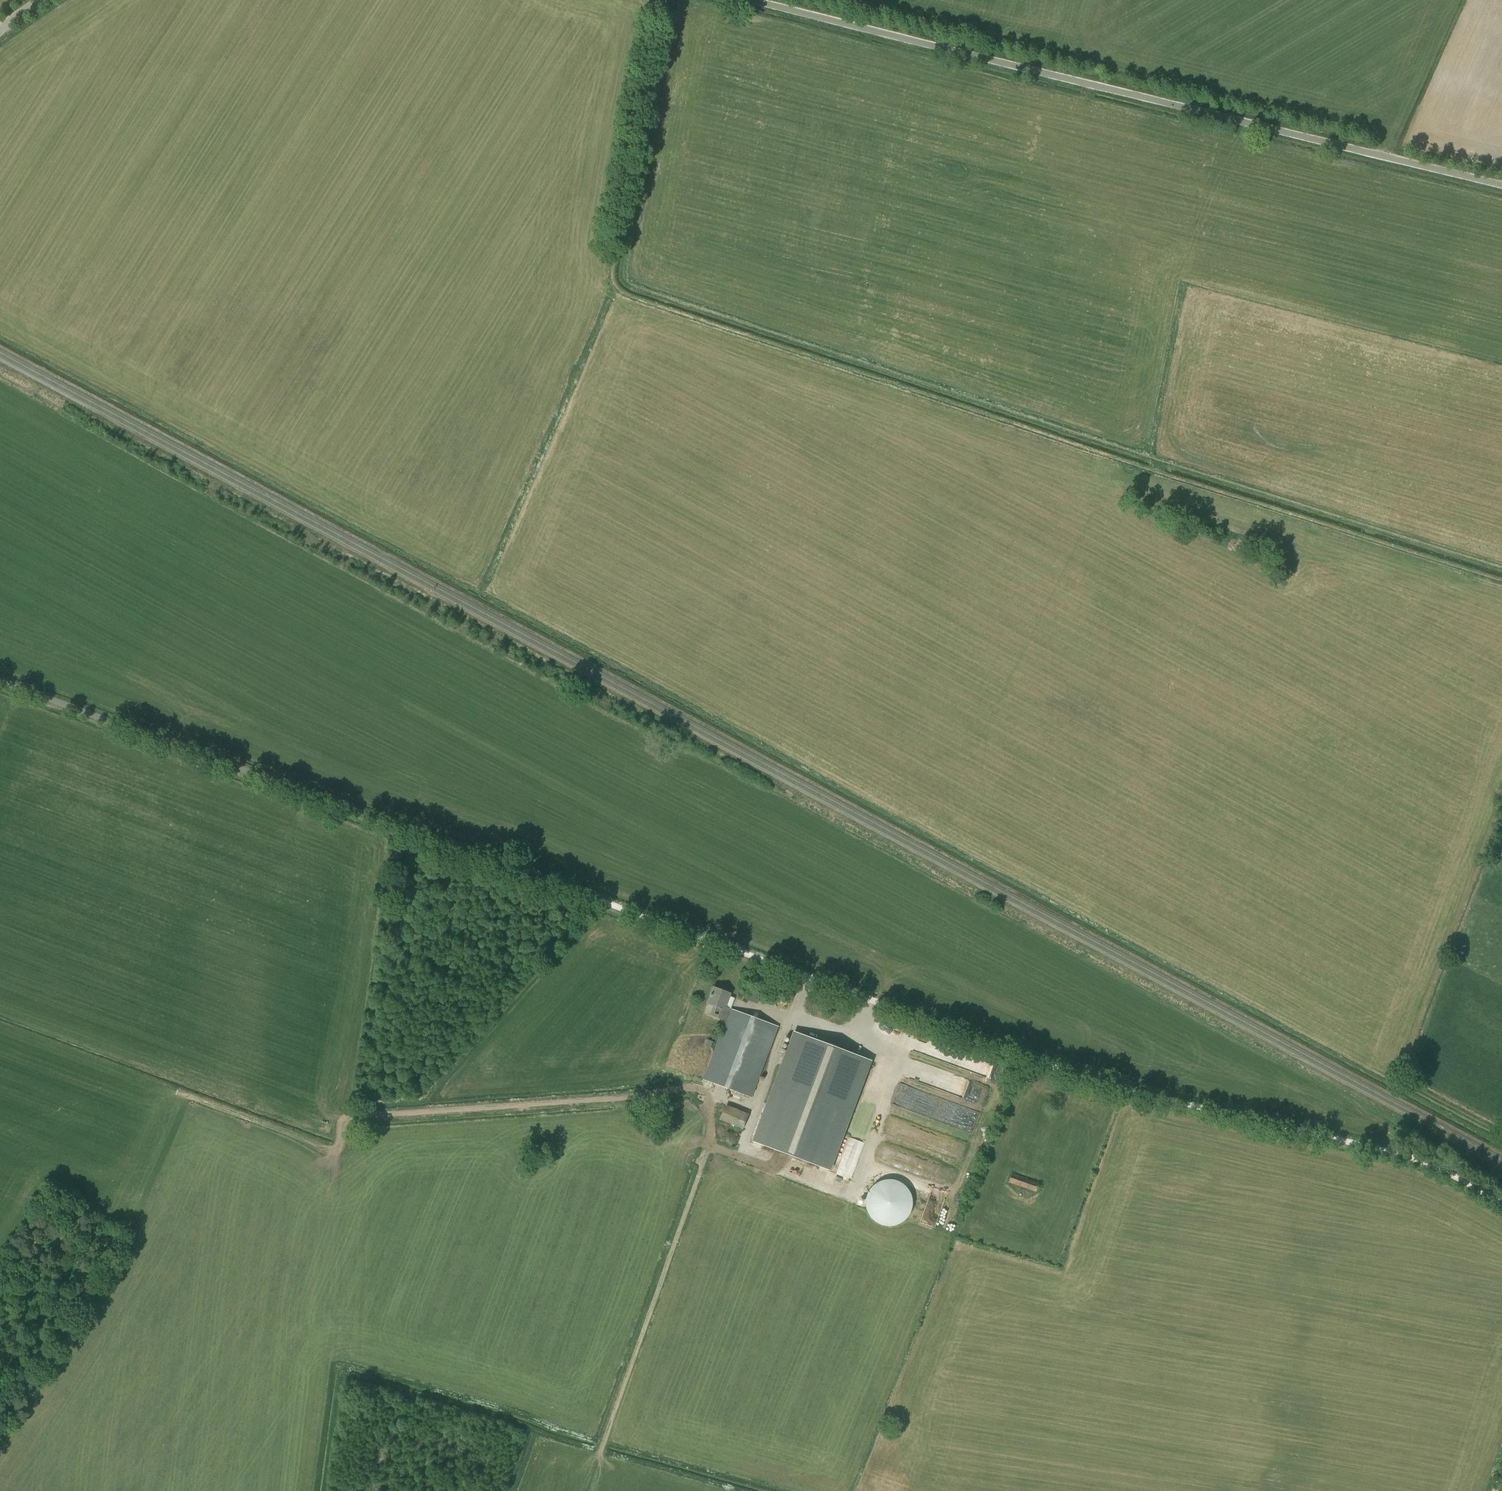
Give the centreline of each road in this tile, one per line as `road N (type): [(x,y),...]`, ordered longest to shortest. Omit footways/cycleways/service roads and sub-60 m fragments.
road 1 (unclassified): [(1501,1200),(1425,1157),(1112,1082),(0,682)]
road 2 (unclassified): [(1501,183),(755,0)]

